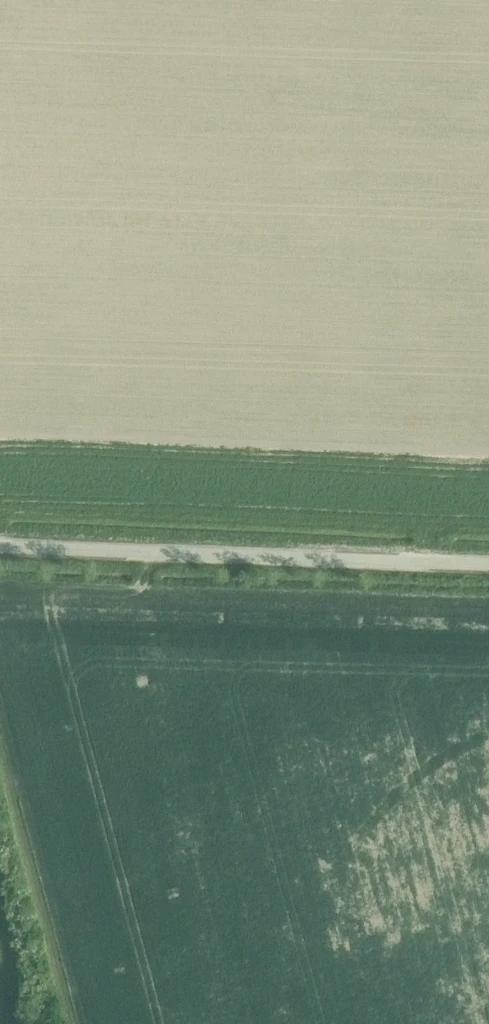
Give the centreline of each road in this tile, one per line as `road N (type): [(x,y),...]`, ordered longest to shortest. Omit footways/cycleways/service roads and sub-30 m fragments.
road 1 (unclassified): [(0,549),(488,563)]

